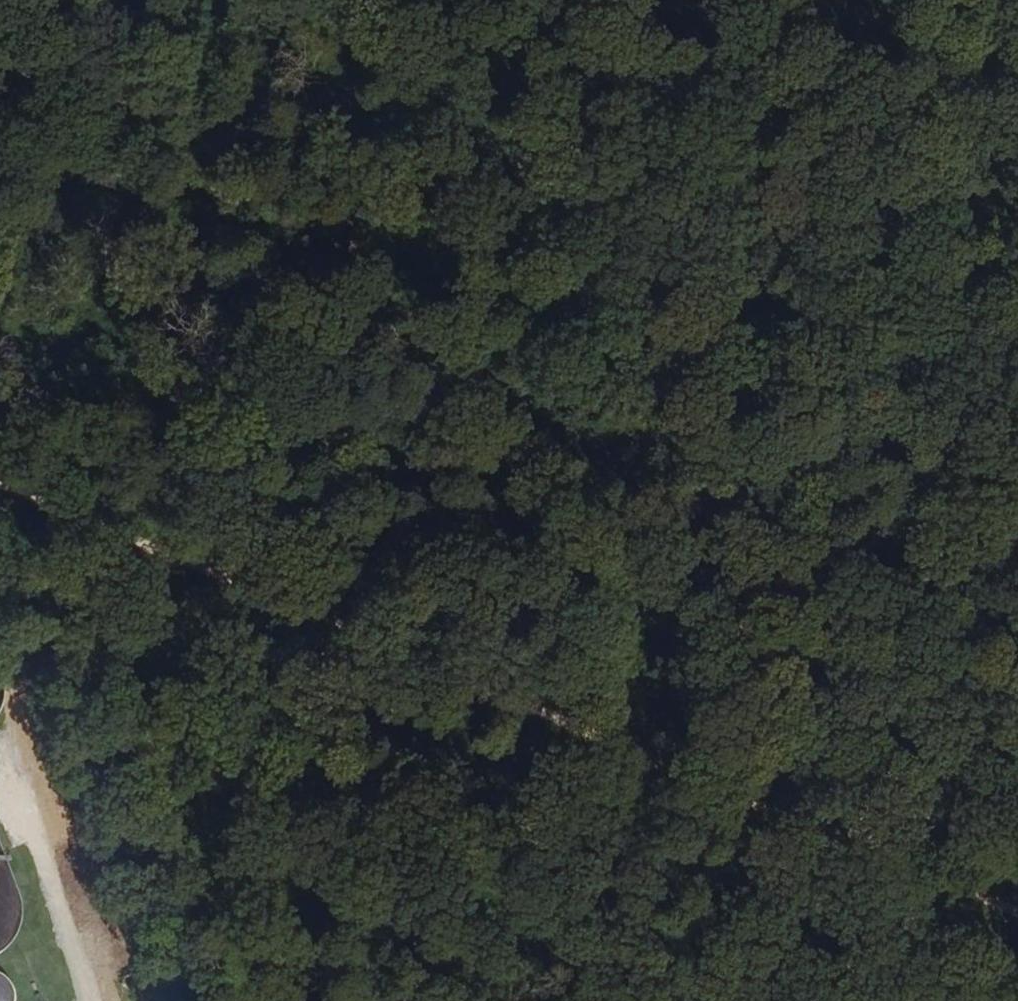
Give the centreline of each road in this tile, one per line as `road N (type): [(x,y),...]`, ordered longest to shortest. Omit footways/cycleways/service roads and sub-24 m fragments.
road 1 (track): [(1017,906),(0,480)]
road 2 (track): [(0,23),(796,0)]

